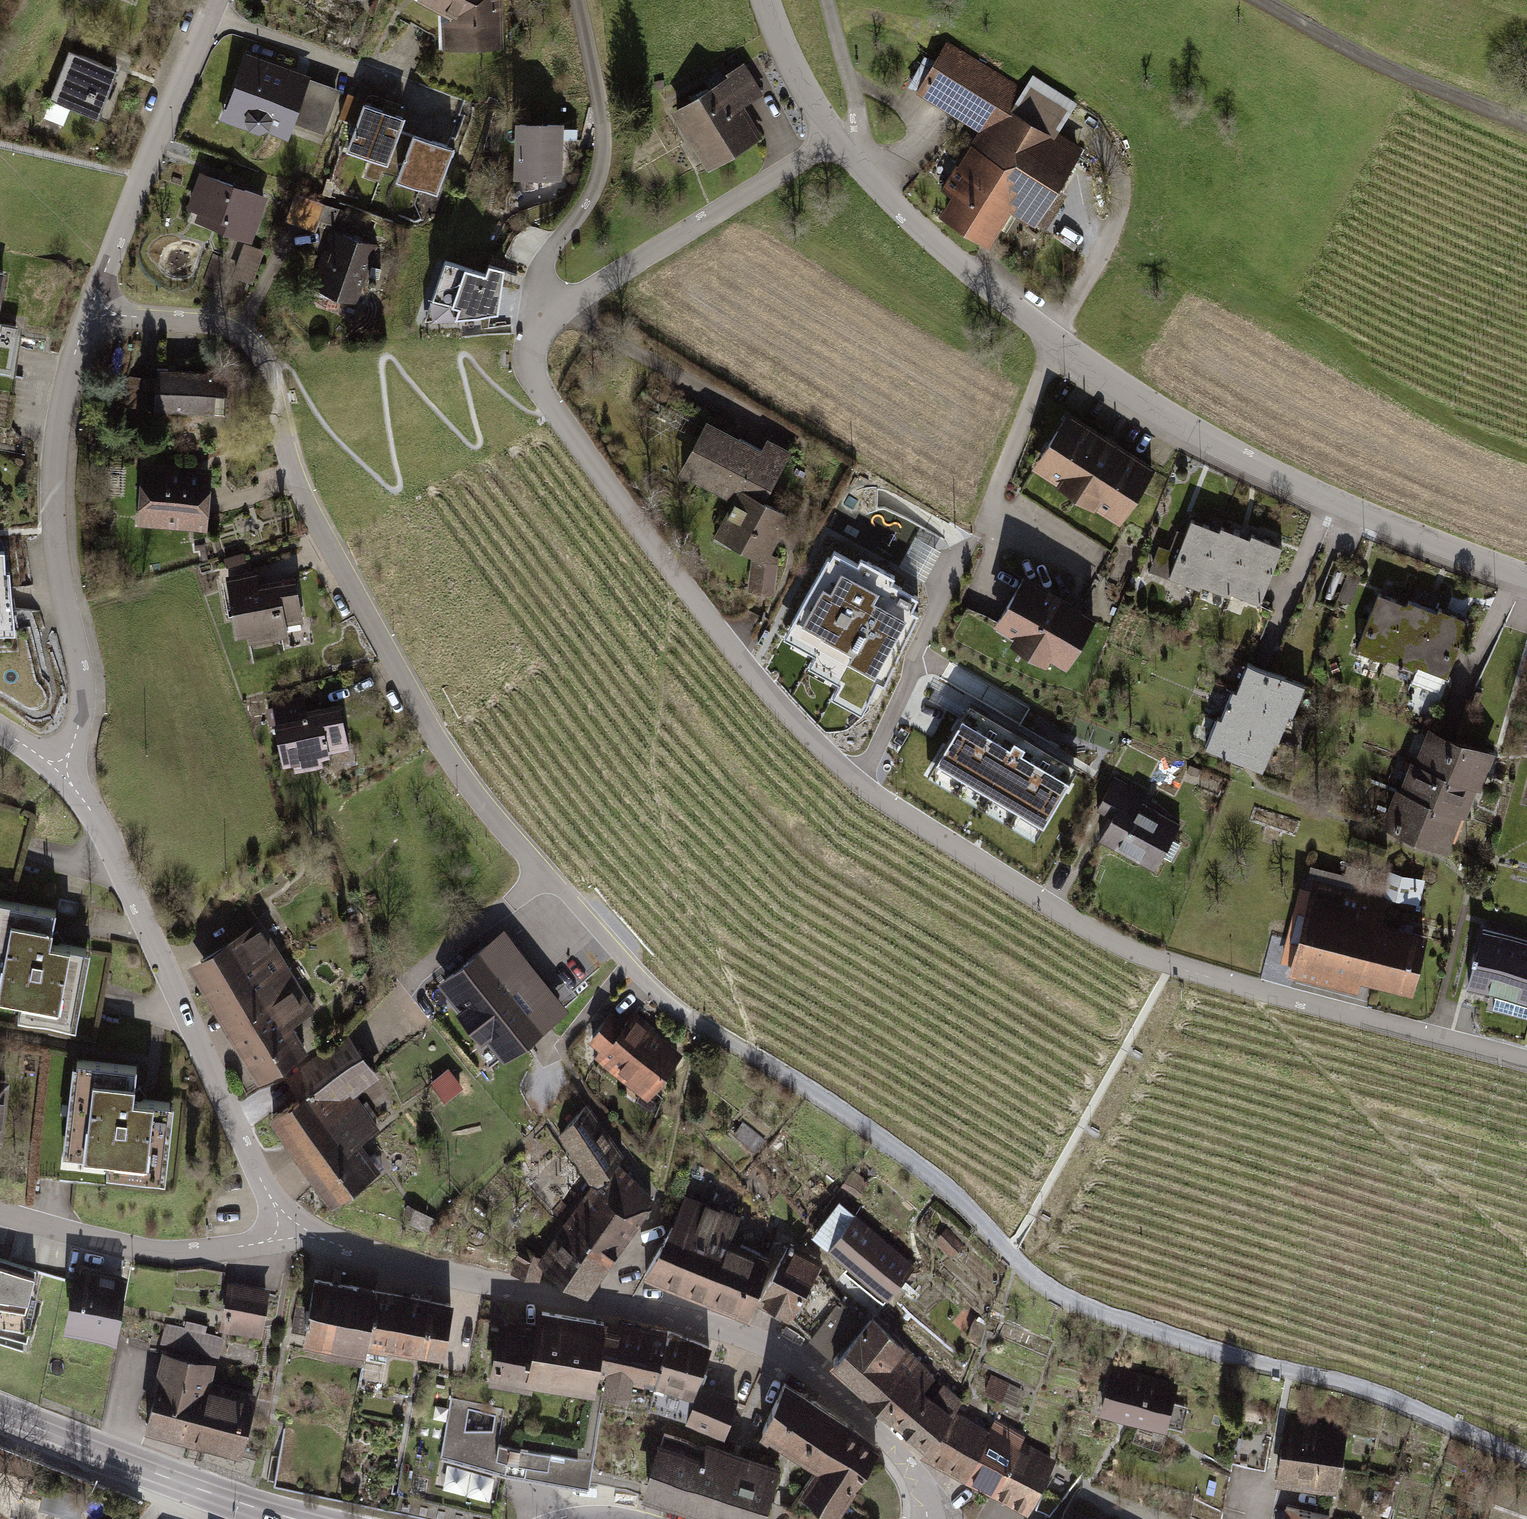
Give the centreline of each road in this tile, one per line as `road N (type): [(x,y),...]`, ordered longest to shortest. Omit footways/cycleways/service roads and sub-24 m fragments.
road 1 (residential): [(556,311),(529,347),(531,376),(550,407),(740,660),(857,782),(1034,904),(1161,965),(1526,1064)]
road 2 (residential): [(687,1016),(546,873),(440,737),(321,531),(264,364),(234,330),(93,304)]
road 3 (track): [(1526,1460),(1381,1394),(1078,1305),(1024,1273),(905,1151),(687,1016)]
road 4 (tertiary): [(1526,574),(1430,540),(1194,432),(971,275),(900,214),(836,141)]
road 5 (residential): [(928,1518),(915,1471),(805,1367),(771,1346),(720,1326),(444,1275),(291,1232)]
road 6 (residential): [(291,1232),(232,1121),(126,876),(91,810),(59,769)]
road 7 (residential): [(59,769),(83,700),(57,562),(55,452),(93,304)]
road 8 (residential): [(556,311),(541,291),(540,269),(598,182),(604,132),(579,0)]
road 9 (residential): [(93,304),(216,0)]
road 10 (residential): [(836,141),(556,311)]
road 11 (primary): [(294,1518),(0,1413)]
road 12 (residential): [(291,1232),(183,1253),(0,1215)]
road 13 (track): [(1262,0),(1408,78),(1526,124)]
road 14 (tertiary): [(836,141),(794,78),(765,0)]
road 15 (track): [(836,141),(861,119),(827,0)]

